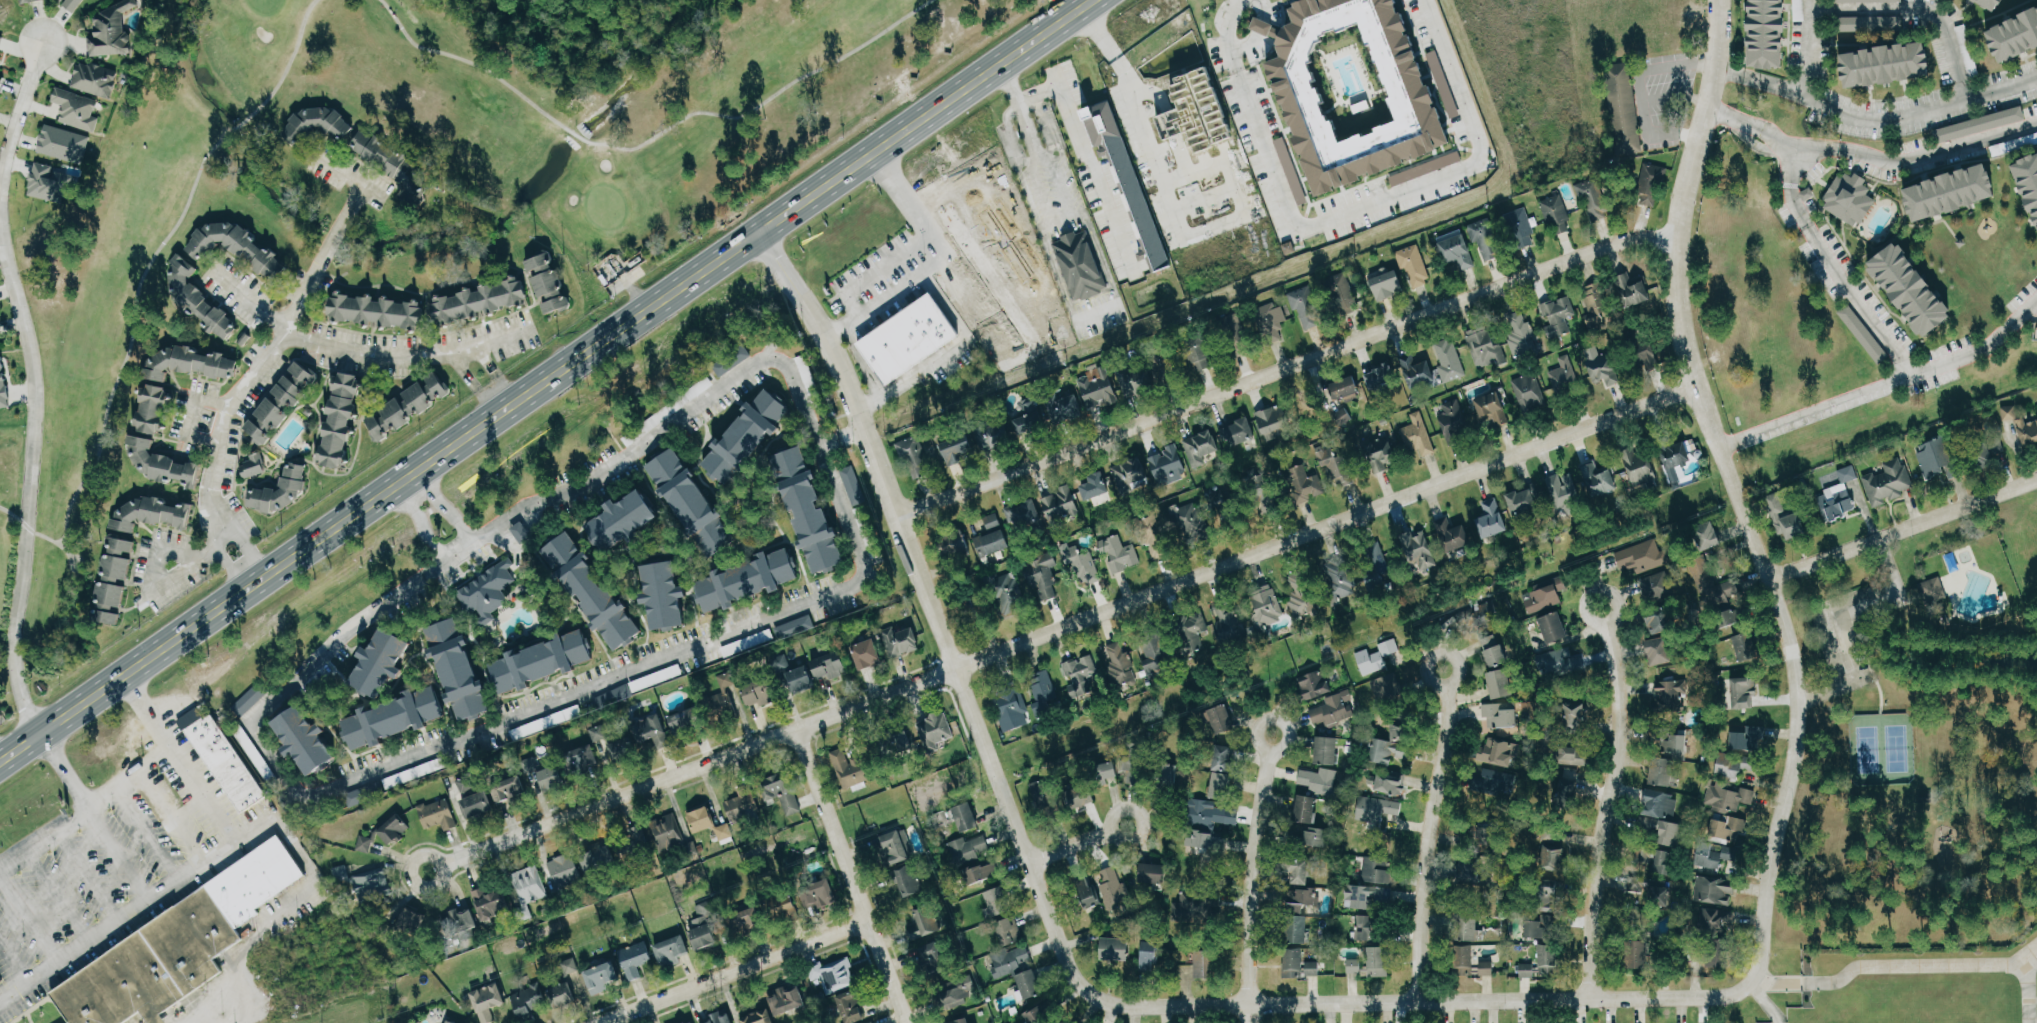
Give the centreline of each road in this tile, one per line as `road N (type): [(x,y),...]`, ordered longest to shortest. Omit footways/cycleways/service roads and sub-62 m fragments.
road 1 (residential): [(431,870),(1694,384)]
road 2 (primary): [(0,759),(1085,0)]
road 3 (residential): [(1749,982),(1805,698),(1784,603),(1694,384),(1675,295),(1674,237),(1714,66),(1717,0)]
road 4 (residential): [(759,227),(825,335),(1079,976),(1097,997),(1145,1006)]
road 5 (residential): [(898,516),(1610,247),(1674,237)]
road 6 (residential): [(1145,1006),(1707,1000),(1749,982)]
road 7 (residential): [(41,730),(26,708),(13,636),(35,394),(0,216)]
road 8 (residential): [(1597,999),(1600,904),(1626,745),(1625,690),(1600,607)]
road 9 (residential): [(1429,1000),(1448,701),(1443,674)]
road 10 (residential): [(913,1022),(801,728)]
road 11 (residential): [(606,1022),(875,922)]
road 12 (residential): [(1246,1022),(1255,821),(1274,740)]
road 13 (residential): [(1775,579),(2036,482)]
road 14 (residential): [(0,199),(41,42)]

